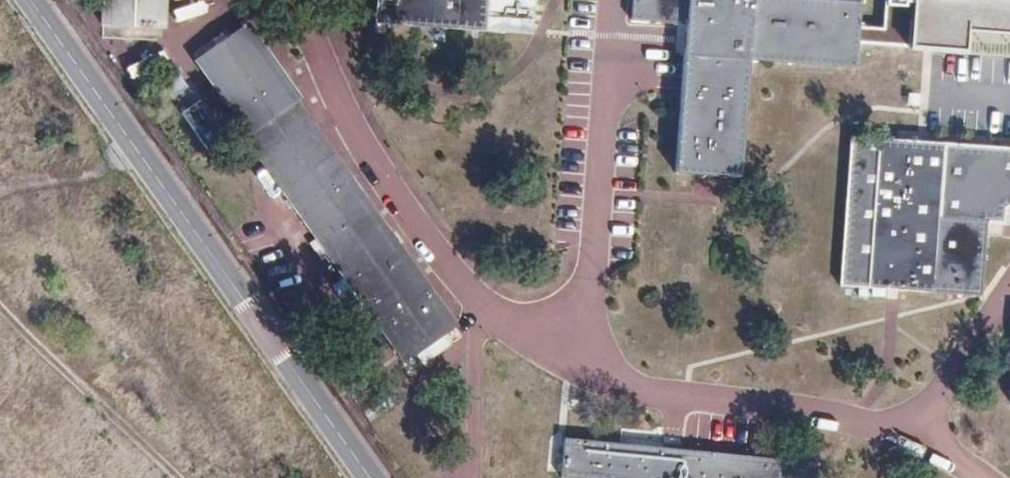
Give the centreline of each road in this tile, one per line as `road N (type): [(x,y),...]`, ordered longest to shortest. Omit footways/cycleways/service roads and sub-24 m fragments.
road 1 (residential): [(373,477),(32,0)]

